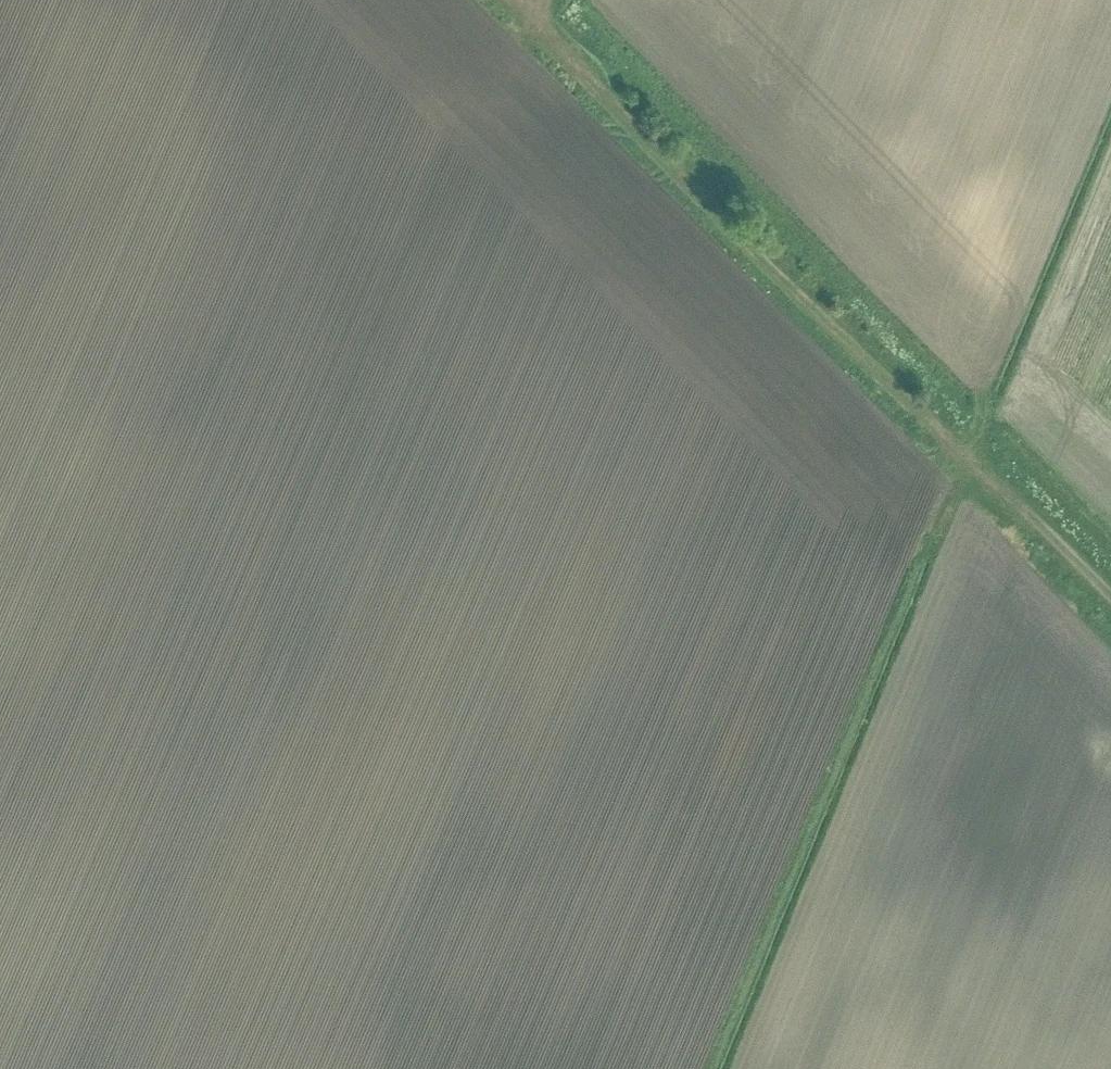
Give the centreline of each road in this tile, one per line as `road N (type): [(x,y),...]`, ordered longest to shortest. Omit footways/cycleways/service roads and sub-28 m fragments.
road 1 (track): [(512,0),(1110,613)]

